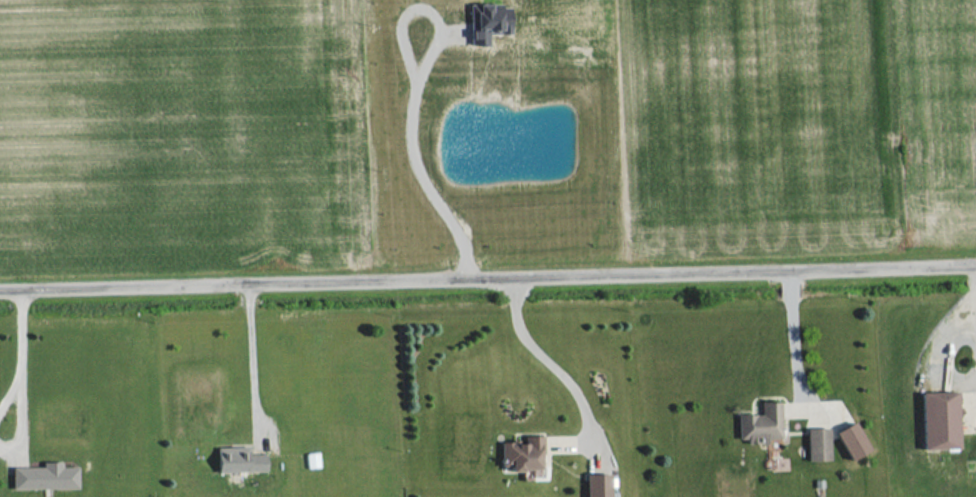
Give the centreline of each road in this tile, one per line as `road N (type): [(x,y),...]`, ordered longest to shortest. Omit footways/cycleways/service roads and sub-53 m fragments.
road 1 (residential): [(0,286),(975,259)]

